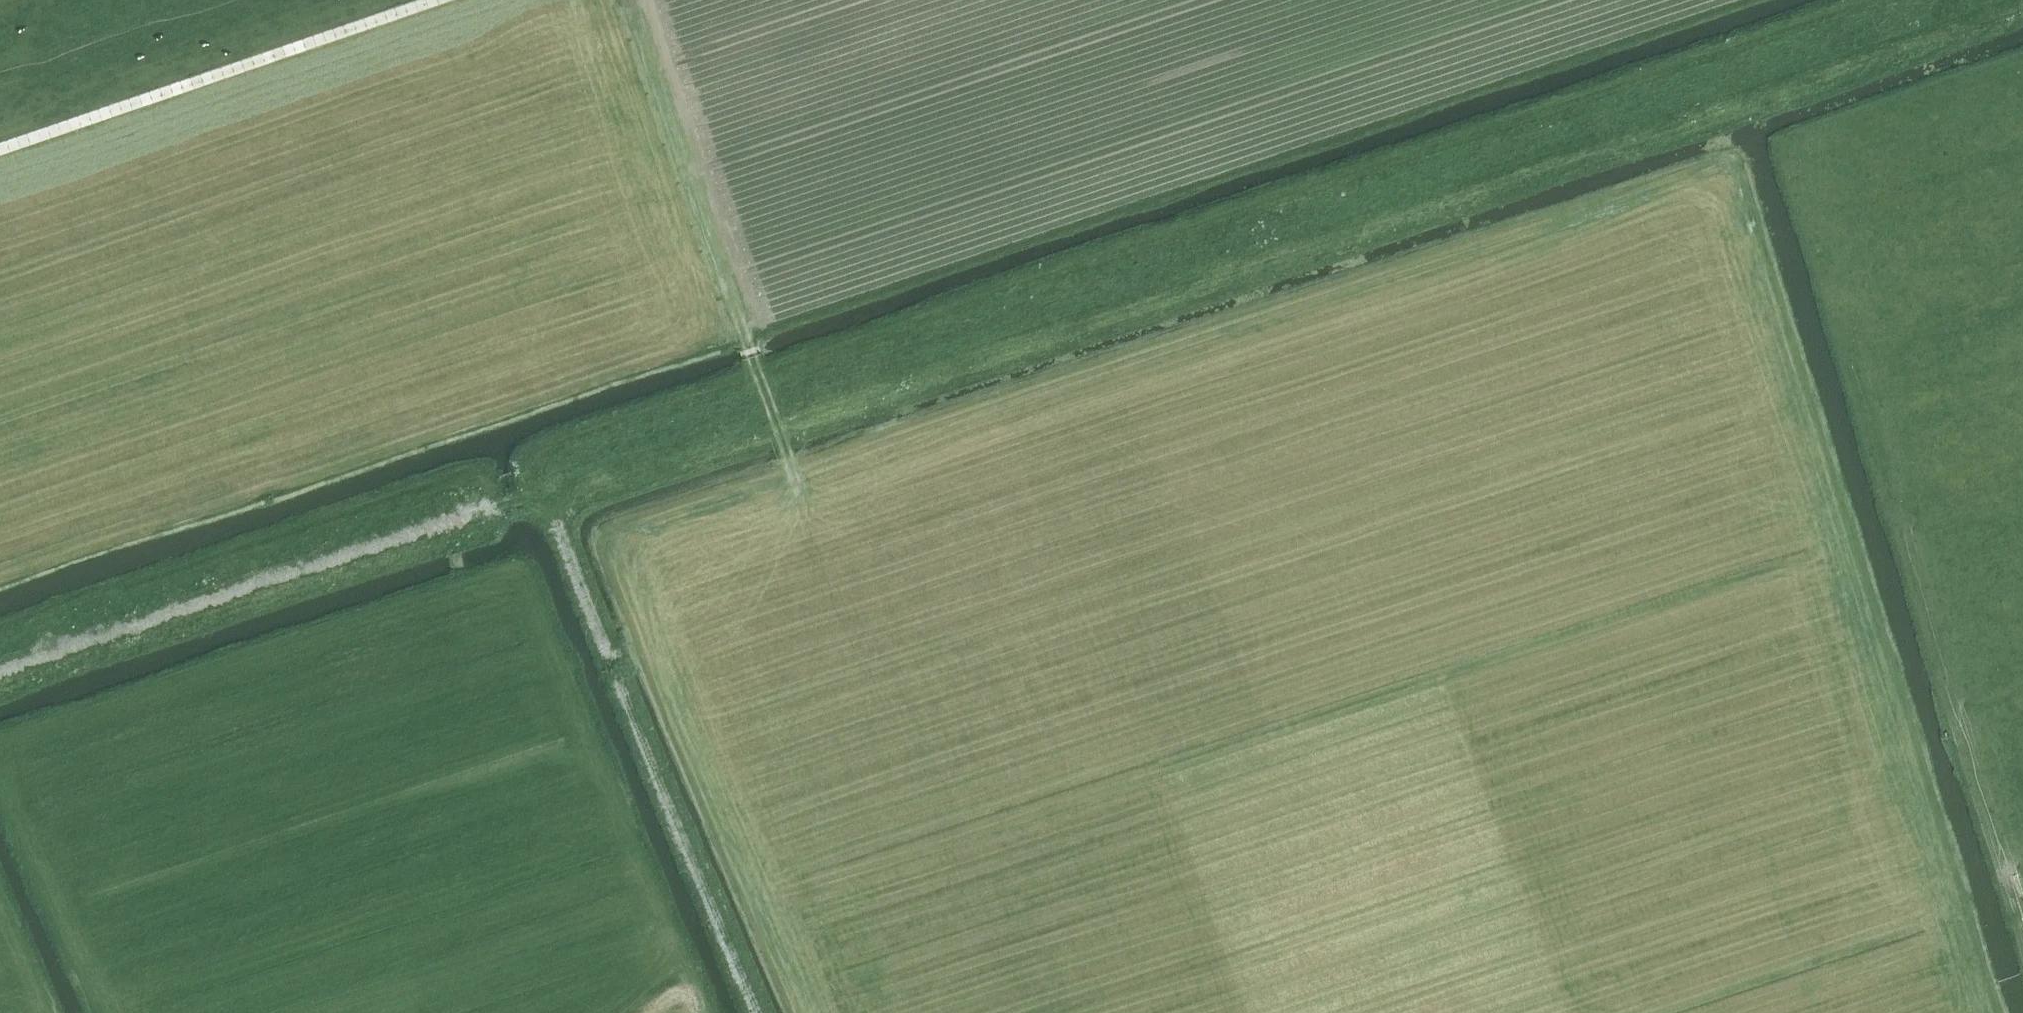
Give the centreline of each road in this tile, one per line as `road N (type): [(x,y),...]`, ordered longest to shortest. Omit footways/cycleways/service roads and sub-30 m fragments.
road 1 (track): [(804,499),(721,286),(645,0)]
road 2 (track): [(429,0),(0,149)]
road 3 (track): [(1900,529),(2022,913)]

